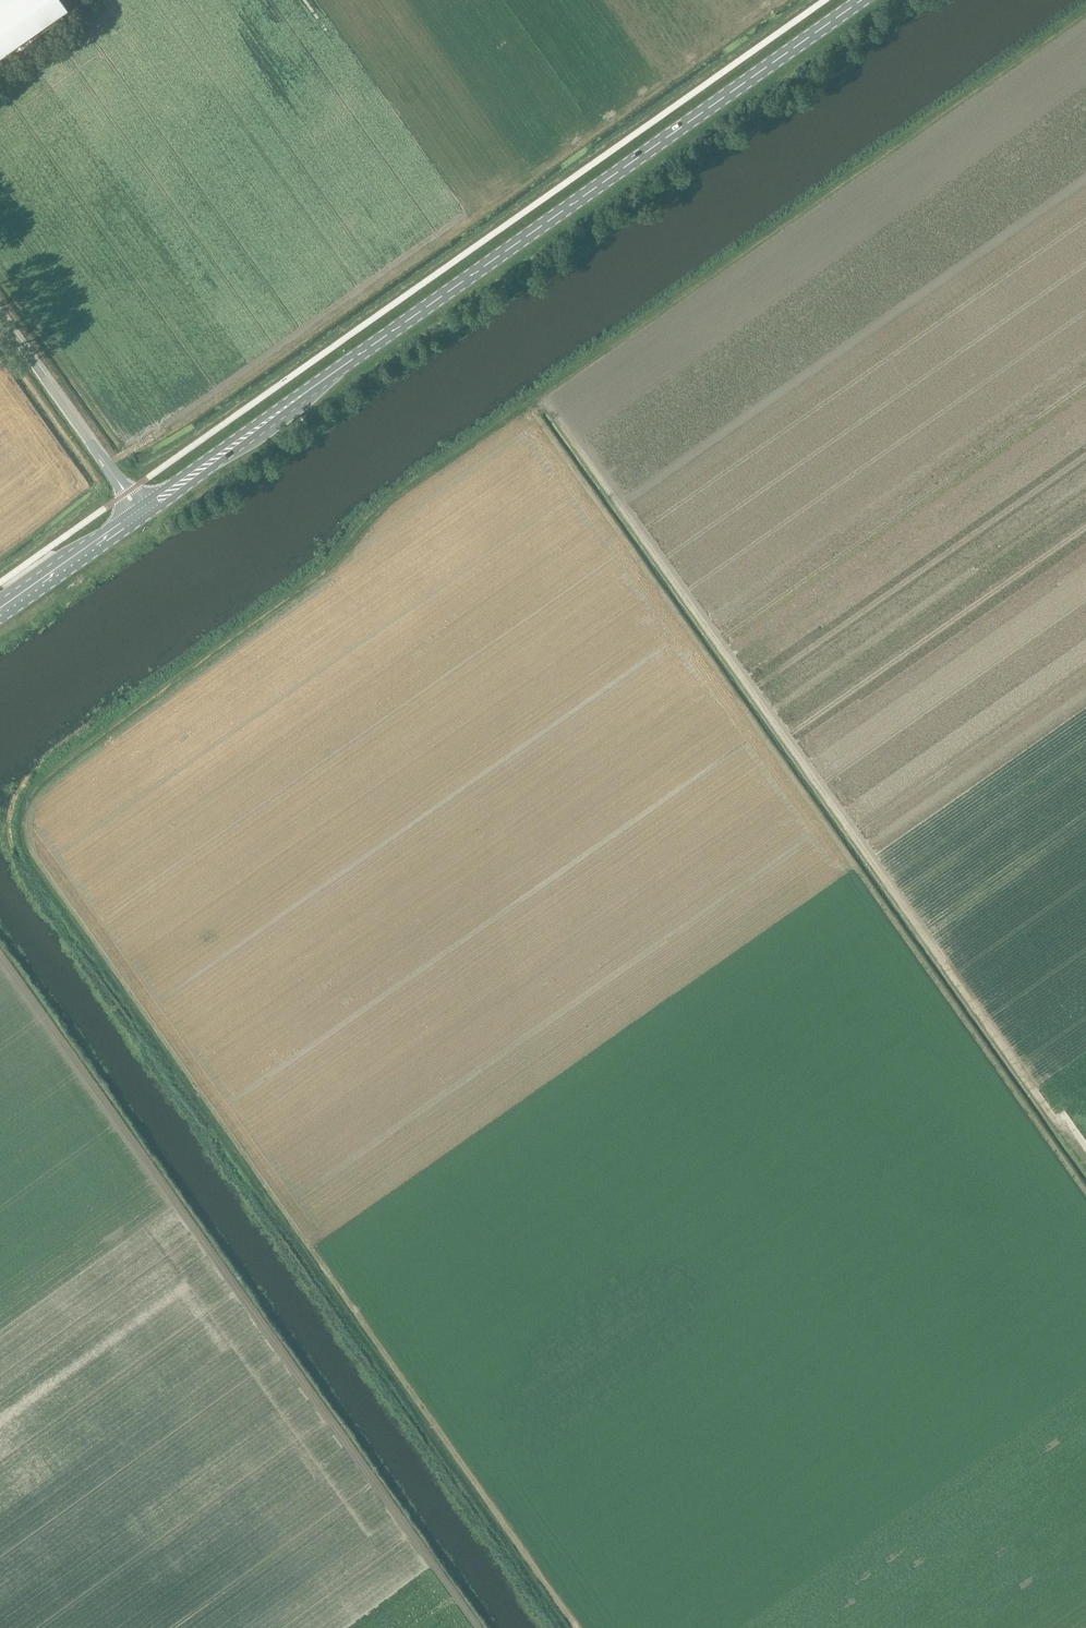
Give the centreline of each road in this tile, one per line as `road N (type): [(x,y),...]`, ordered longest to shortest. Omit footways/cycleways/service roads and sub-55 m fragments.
road 1 (primary): [(318,384),(862,0)]
road 2 (primary): [(145,519),(318,384)]
road 3 (primary): [(318,384),(142,503)]
road 4 (unclassified): [(116,478),(0,316)]
road 5 (primary): [(0,620),(145,519)]
road 6 (primary): [(130,512),(0,604)]

